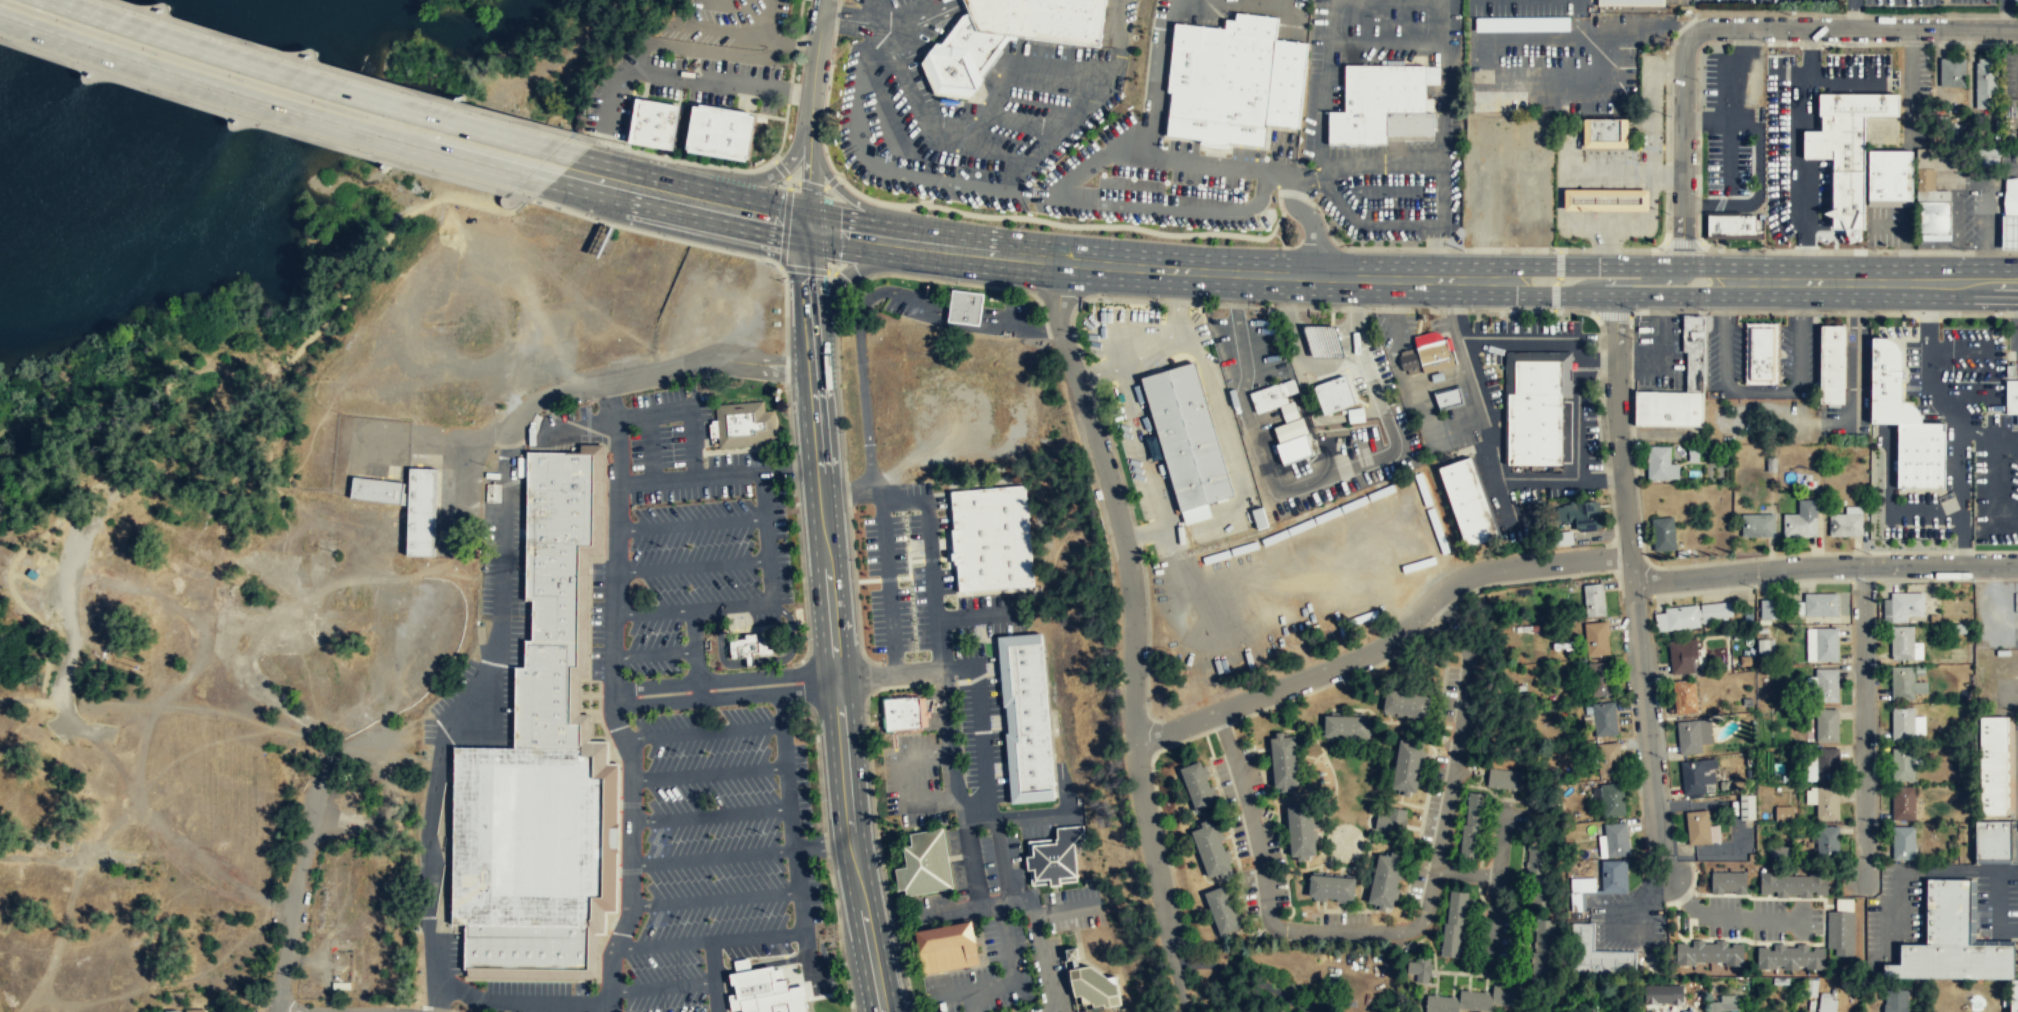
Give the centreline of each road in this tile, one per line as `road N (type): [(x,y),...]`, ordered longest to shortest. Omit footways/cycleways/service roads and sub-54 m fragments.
road 1 (secondary): [(884,1011),(849,826),(805,225)]
road 2 (residential): [(1061,260),(1060,320),(1133,594),(1137,746),(1189,1011)]
road 3 (secondary): [(805,225),(1147,268),(1468,279)]
road 4 (residential): [(1616,295),(1622,480),(1662,851),(1673,881)]
road 5 (residential): [(1137,746),(1369,653),(1458,581),(1631,555)]
road 6 (secondary): [(0,14),(377,136),(432,136)]
road 7 (track): [(292,908),(253,895),(157,819),(127,818),(88,854),(50,966),(17,1011)]
road 8 (secondary): [(432,136),(389,105),(65,0)]
road 9 (residential): [(1634,582),(1807,565),(2017,564)]
road 10 (residential): [(1864,565),(1861,886)]
road 11 (residential): [(1696,33),(2017,30)]
road 12 (residential): [(814,363),(724,360),(592,385),(539,400),(512,430)]
road 13 (residential): [(382,735),(352,746),(323,776),(274,1011)]
road 14 (secondary): [(1755,281),(1724,266),(1502,265),(1468,279)]
road 15 (secondary): [(1468,279),(1506,294),(1616,295),(1725,295),(1755,281)]
road 16 (secondary): [(565,170),(805,225)]
road 17 (residential): [(1696,33),(1683,63),(1682,266)]
road 18 (residential): [(805,225),(825,0)]
road 19 (secondary): [(811,116),(792,156),(769,176),(661,193)]
road 20 (residential): [(938,665),(919,491)]
road 21 (secondary): [(916,244),(831,182),(811,116)]
road 22 (secondary): [(1856,282),(2017,283)]
road 23 (secondary): [(812,338),(842,279),(916,244)]
road 24 (track): [(147,709),(0,699)]
road 25 (secondary): [(432,136),(565,170)]
road 26 (residential): [(938,665),(955,792)]
road 27 (secondary): [(1571,294),(1595,281),(1672,279),(1682,266)]

